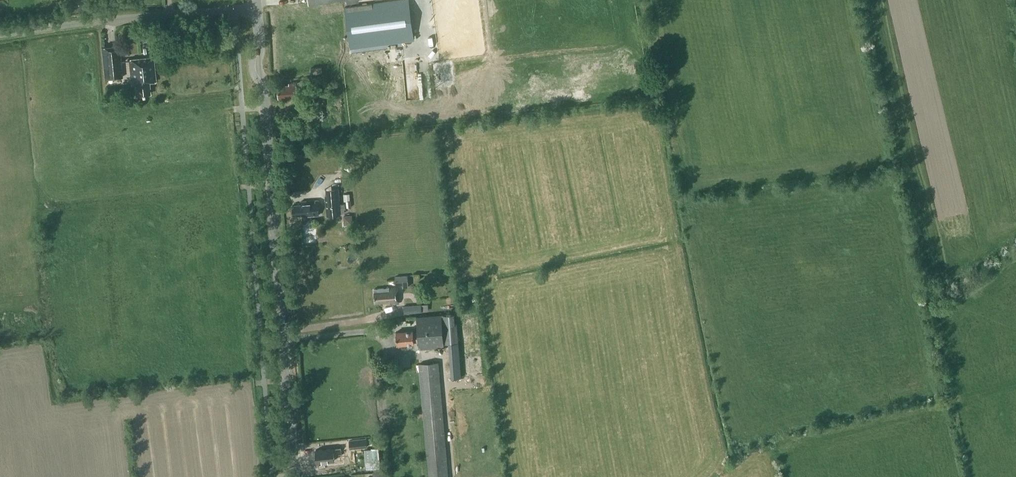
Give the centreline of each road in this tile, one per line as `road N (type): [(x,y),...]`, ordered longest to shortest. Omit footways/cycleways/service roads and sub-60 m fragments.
road 1 (tertiary): [(295,476),(264,89),(255,62),(257,7)]
road 2 (unclassified): [(257,7),(0,36)]

